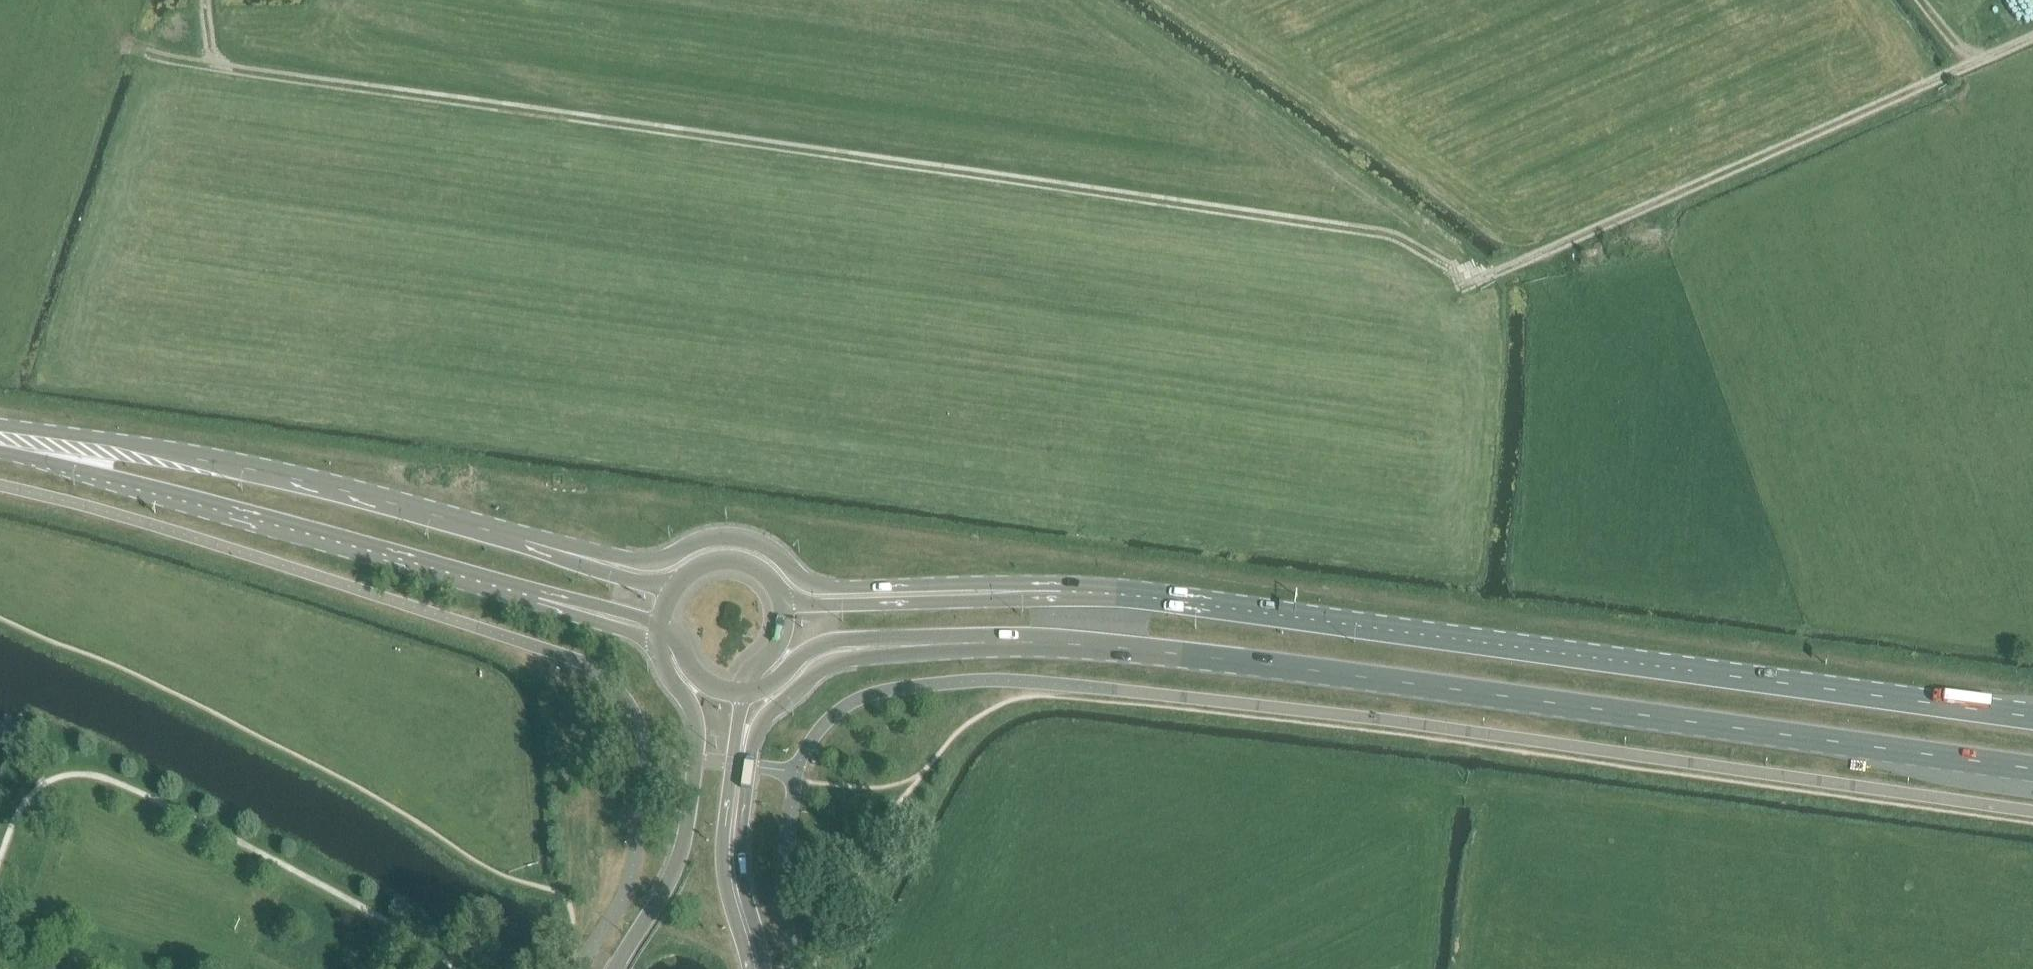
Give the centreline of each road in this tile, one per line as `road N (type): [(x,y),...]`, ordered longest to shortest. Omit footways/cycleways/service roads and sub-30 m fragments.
road 1 (track): [(0,367),(48,374),(636,355),(1075,354),(1138,345),(1172,323),(1155,299),(366,0)]
road 2 (secondary): [(930,644),(1155,650),(2032,767)]
road 3 (secondary): [(2032,716),(1161,598),(1010,591)]
road 4 (track): [(1172,323),(1294,358),(2032,36)]
road 5 (secondary): [(587,558),(302,481),(0,427)]
road 6 (secondary): [(0,452),(539,597)]
road 7 (secondary): [(763,968),(739,854),(758,726),(827,663),(930,644)]
road 8 (secondary): [(1010,591),(975,582),(817,585),(773,550),(733,536),(654,560),(587,558)]
road 9 (secondary): [(659,644),(695,712),(696,758),(678,864),(614,968)]
road 10 (secondary): [(749,968),(722,856),(742,692)]
road 11 (secondary): [(1010,591),(974,600),(783,599)]
road 12 (secondary): [(742,692),(773,682),(806,650),(837,638),(930,644)]
road 13 (secondary): [(783,599),(765,573),(735,560),(702,563),(676,583)]
road 14 (secondary): [(539,597),(659,644)]
road 15 (secondary): [(539,597),(660,621)]

